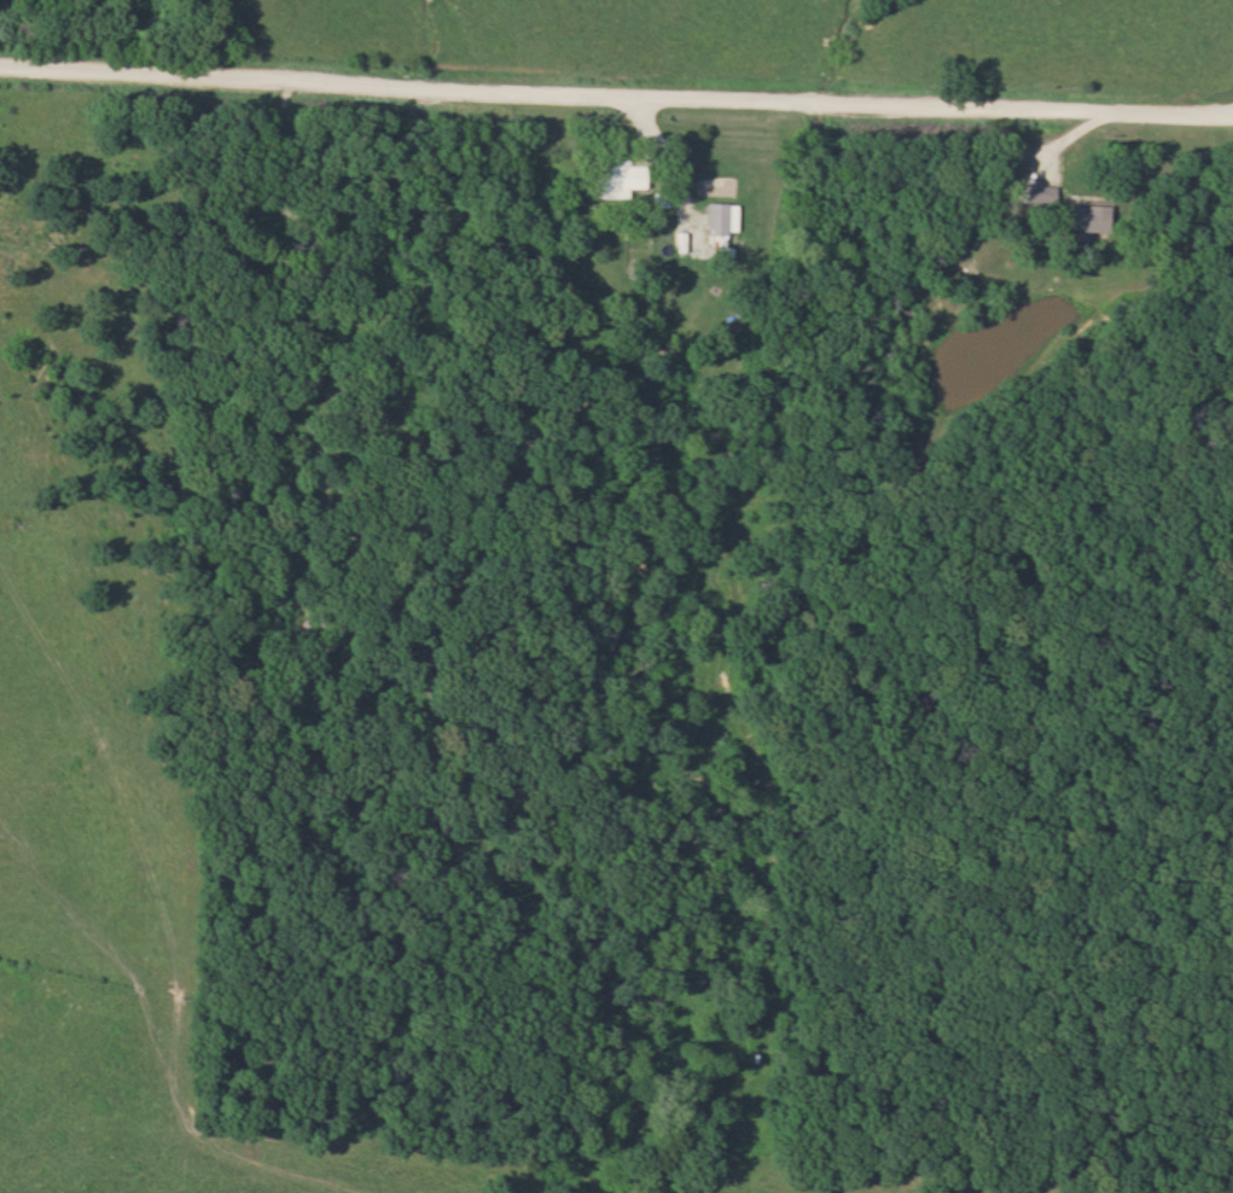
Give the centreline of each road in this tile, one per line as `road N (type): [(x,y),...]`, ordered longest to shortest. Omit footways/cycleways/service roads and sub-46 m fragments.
road 1 (residential): [(1232,111),(0,67)]

